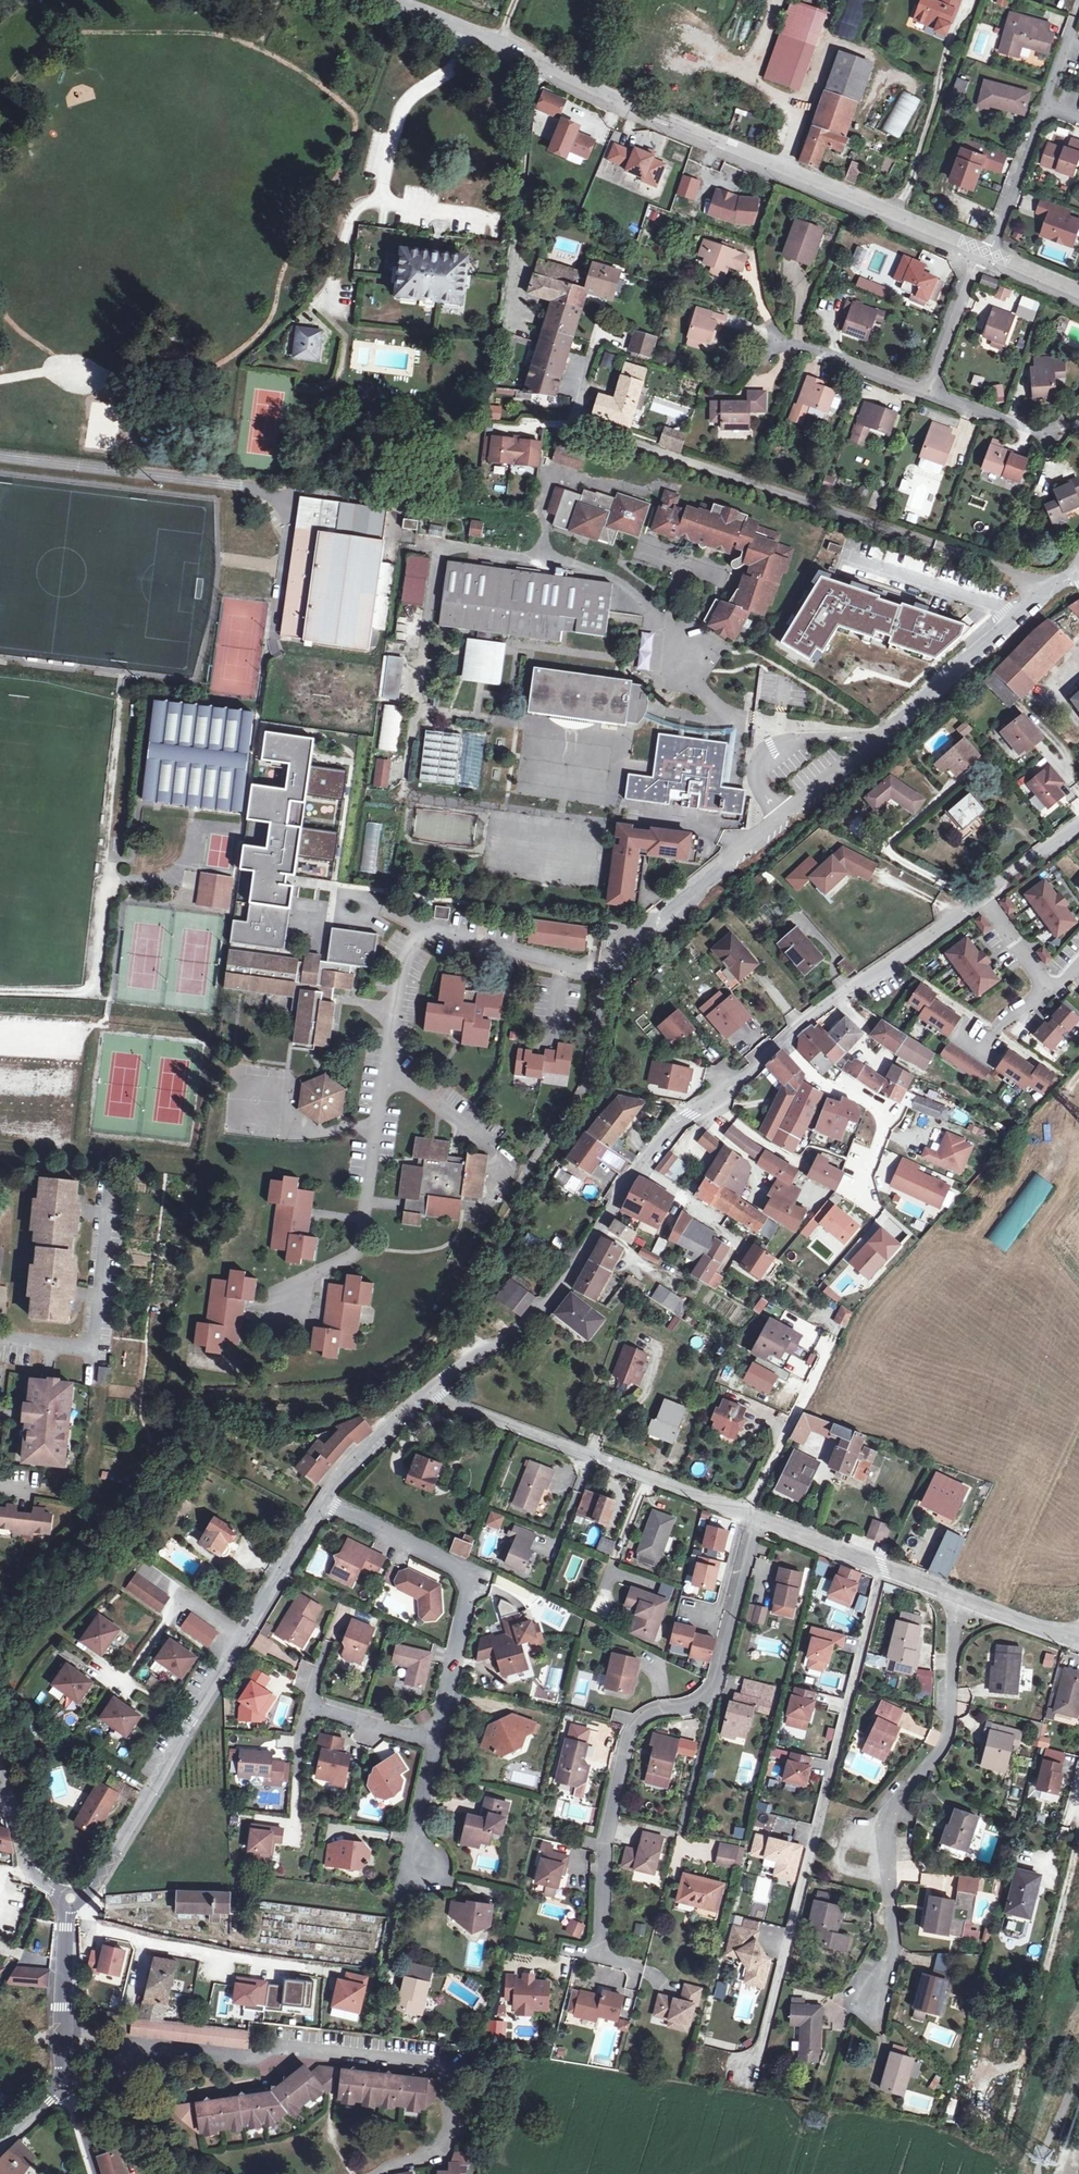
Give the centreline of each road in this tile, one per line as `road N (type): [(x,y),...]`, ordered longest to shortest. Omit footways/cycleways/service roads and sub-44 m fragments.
road 1 (unclassified): [(982,895),(689,1115),(540,1319),(432,1391)]
road 2 (residential): [(394,0),(978,251)]
road 3 (residential): [(744,2071),(761,2045),(882,1566)]
road 4 (residential): [(1051,591),(654,929)]
road 5 (residential): [(578,421),(1051,591)]
road 6 (residential): [(601,1957),(604,1841),(632,1733),(640,1717),(712,1692),(757,1518)]
road 7 (unclassified): [(326,1503),(115,1853),(87,1894),(70,1901)]
road 8 (residential): [(869,2000),(888,1981),(896,1952),(888,1837),(900,1800),(950,1733),(960,1599)]
road 9 (unclassified): [(745,1513),(432,1391)]
road 10 (residential): [(438,1739),(468,1578),(458,1566),(326,1503)]
road 11 (residential): [(1075,19),(988,257)]
road 12 (unclassified): [(62,2093),(70,1901)]
road 13 (residential): [(654,929),(602,988),(579,1071)]
road 14 (residential): [(0,1760),(23,1859),(70,1901)]
road 15 (unclassified): [(432,1391),(383,1433),(326,1503)]
road 16 (residential): [(780,341),(926,391)]
road 17 (residential): [(926,391),(978,251)]
road 18 (unclassified): [(882,1566),(757,1518)]
road 19 (residential): [(438,1739),(309,1706)]
road 20 (residential): [(411,1866),(438,1739)]
road 21 (residential): [(926,391),(1046,434)]
road 22 (unclassified): [(1078,1634),(960,1599)]

